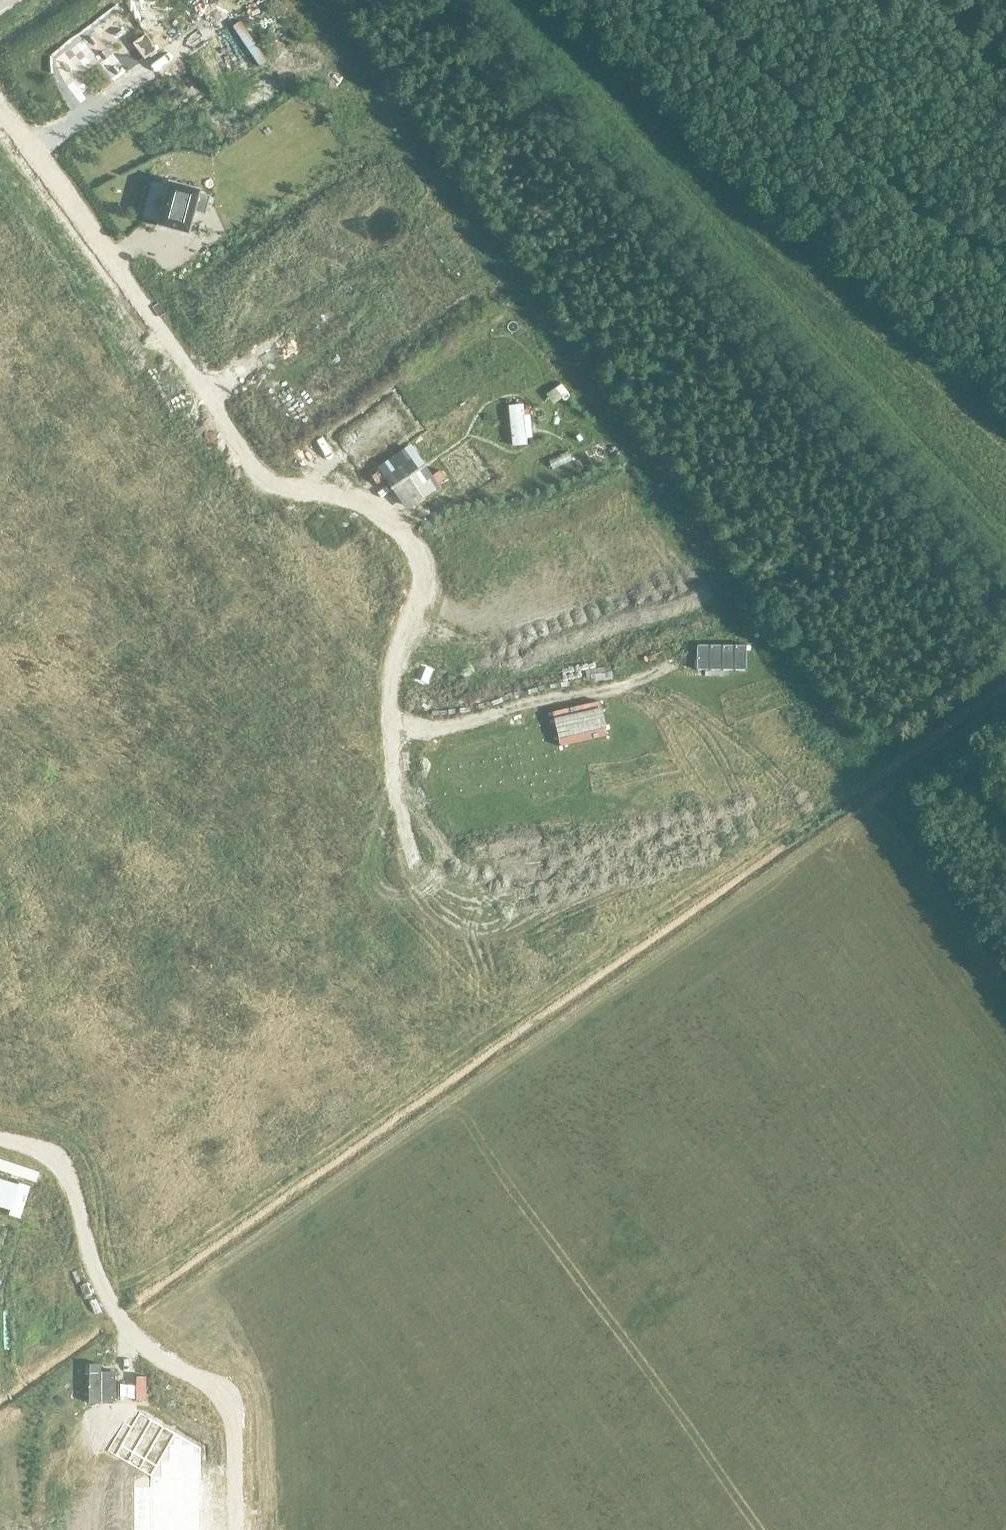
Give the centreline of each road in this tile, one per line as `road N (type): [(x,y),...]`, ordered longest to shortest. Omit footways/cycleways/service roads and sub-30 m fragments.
road 1 (residential): [(234,1529),(227,1394),(128,1328),(97,1272),(64,1164),(41,1148),(0,1137)]
road 2 (residential): [(299,489),(263,478),(0,119)]
road 3 (residential): [(391,738),(396,658),(428,574),(413,543),(382,512),(299,489)]
road 4 (residential): [(391,738),(681,665)]
road 5 (residential): [(411,866),(391,738)]

